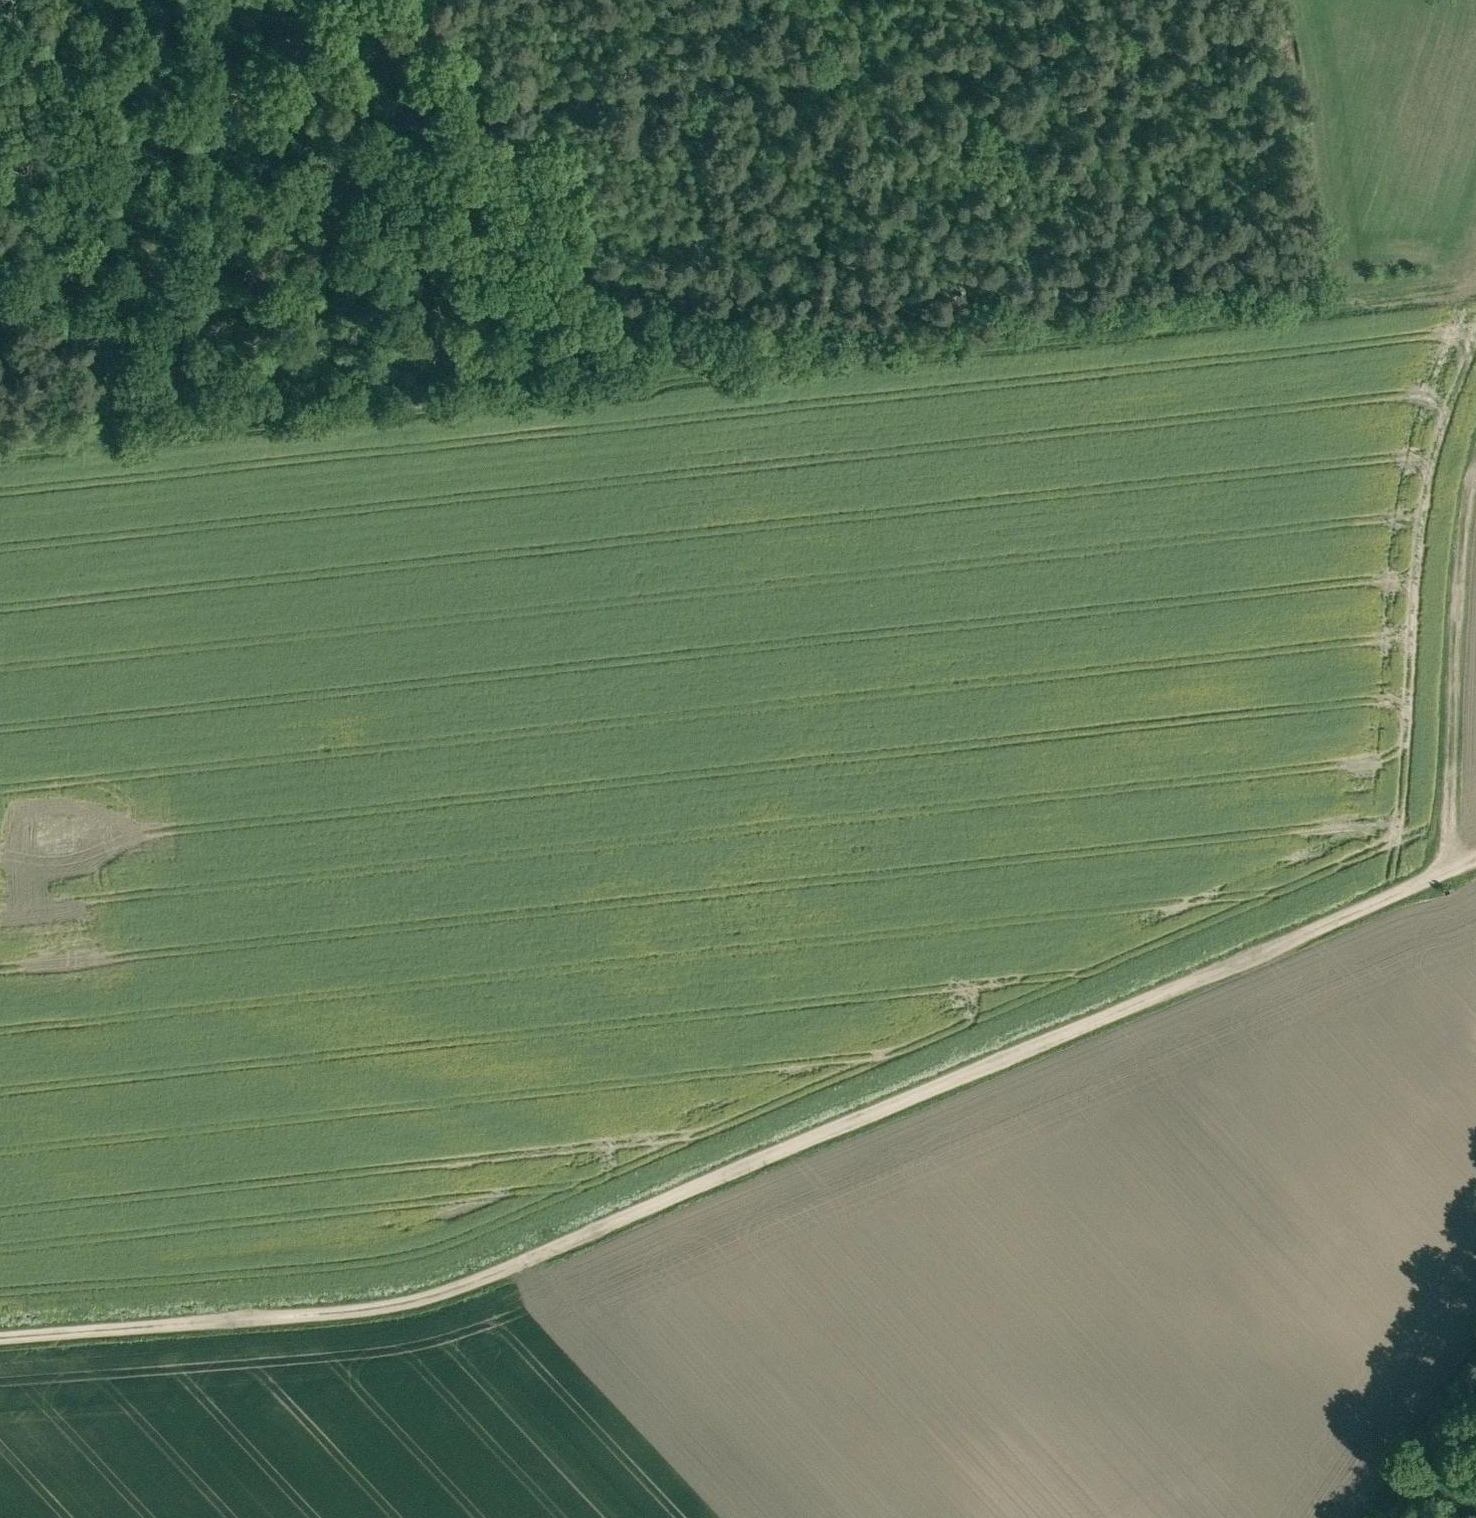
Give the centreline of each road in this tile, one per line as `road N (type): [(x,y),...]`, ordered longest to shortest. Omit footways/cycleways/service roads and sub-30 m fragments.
road 1 (track): [(0,1339),(417,1303),(1452,864),(1461,597),(1475,516)]

